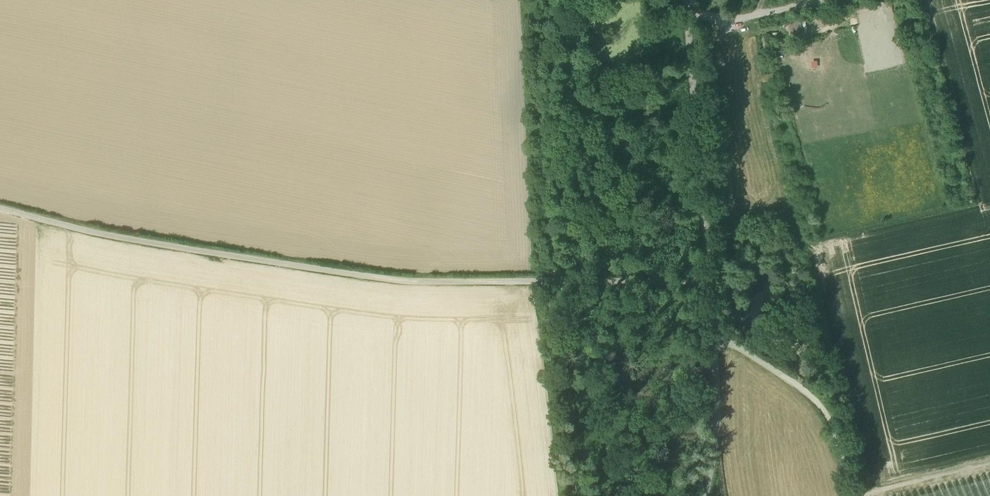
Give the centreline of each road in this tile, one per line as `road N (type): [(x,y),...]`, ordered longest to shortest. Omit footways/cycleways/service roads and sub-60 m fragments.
road 1 (residential): [(0,207),(95,233),(404,280),(705,282)]
road 2 (residential): [(705,282),(687,0)]
road 3 (unclassified): [(712,329),(840,424),(856,495)]
road 4 (residential): [(706,495),(720,423),(712,329)]
road 5 (track): [(688,13),(764,14),(835,0)]

